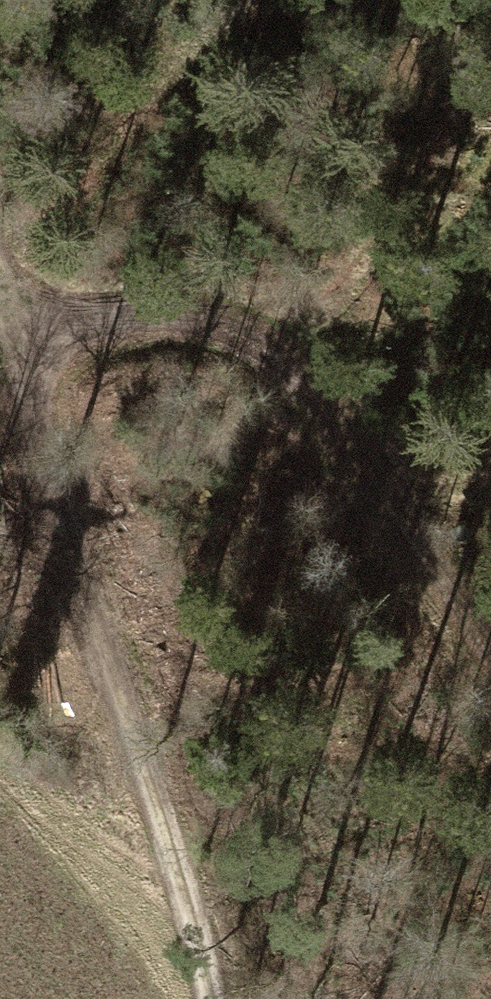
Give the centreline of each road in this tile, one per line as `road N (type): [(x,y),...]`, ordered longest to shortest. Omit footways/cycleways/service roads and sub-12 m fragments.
road 1 (track): [(208,998),(194,931),(0,312)]
road 2 (track): [(9,344),(170,325),(264,339),(338,417),(490,675)]

